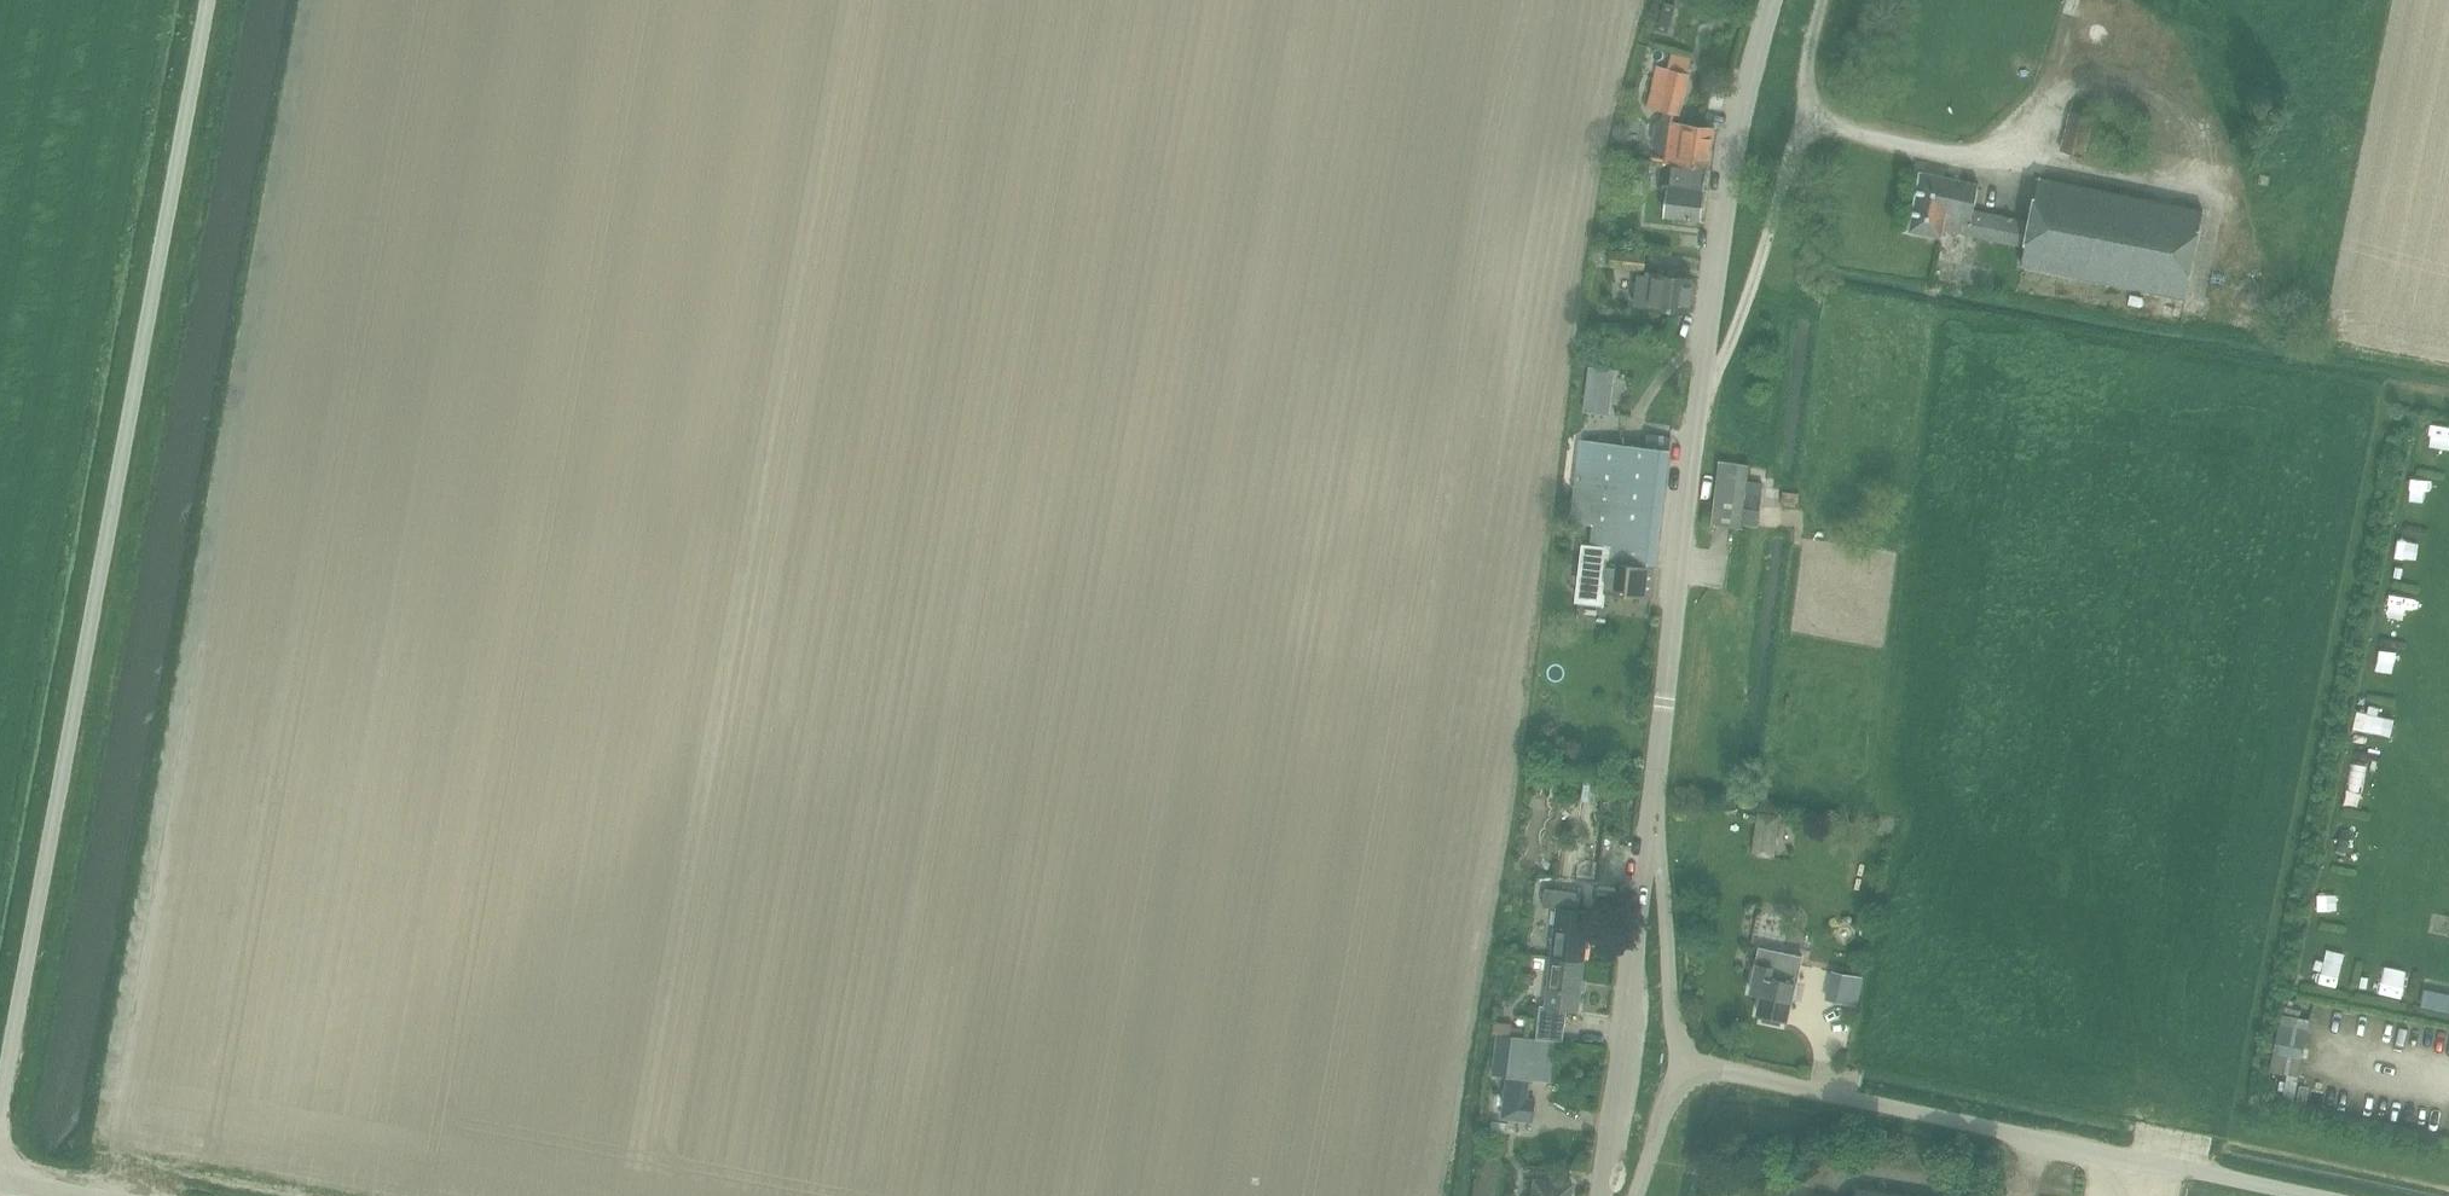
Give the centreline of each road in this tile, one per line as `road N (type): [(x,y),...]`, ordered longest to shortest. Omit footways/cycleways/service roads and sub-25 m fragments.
road 1 (unclassified): [(0,1098),(208,0)]
road 2 (unclassified): [(1649,841),(1734,134),(1773,0)]
road 3 (unclassified): [(2300,1195),(1683,1063)]
road 4 (unclassified): [(1602,1195),(1649,841)]
road 5 (unclassified): [(1683,1063),(1665,882),(1649,841)]
road 6 (unclassified): [(1638,1195),(1683,1063)]

